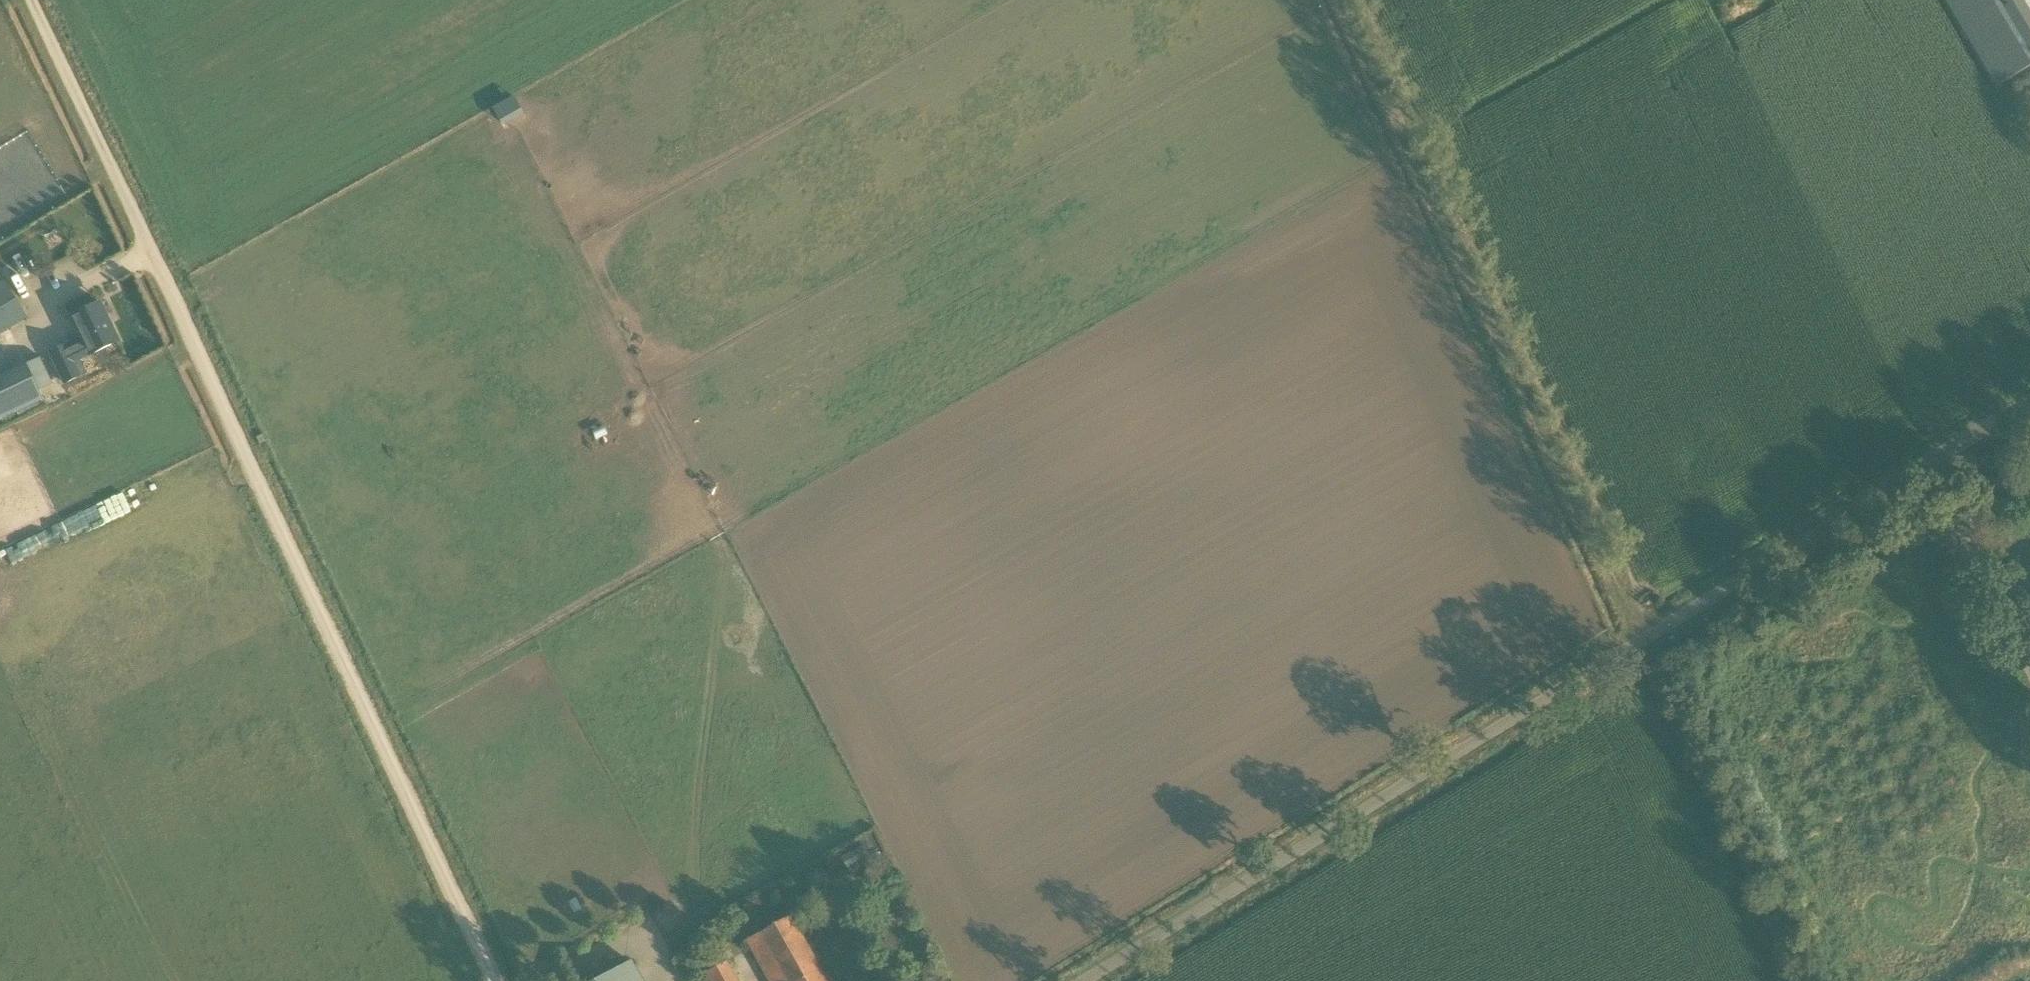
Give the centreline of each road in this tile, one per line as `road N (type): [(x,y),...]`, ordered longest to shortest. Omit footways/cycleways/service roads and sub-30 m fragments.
road 1 (unclassified): [(1074,980),(2029,394)]
road 2 (track): [(492,980),(28,0)]
road 3 (track): [(1341,0),(1640,633)]

